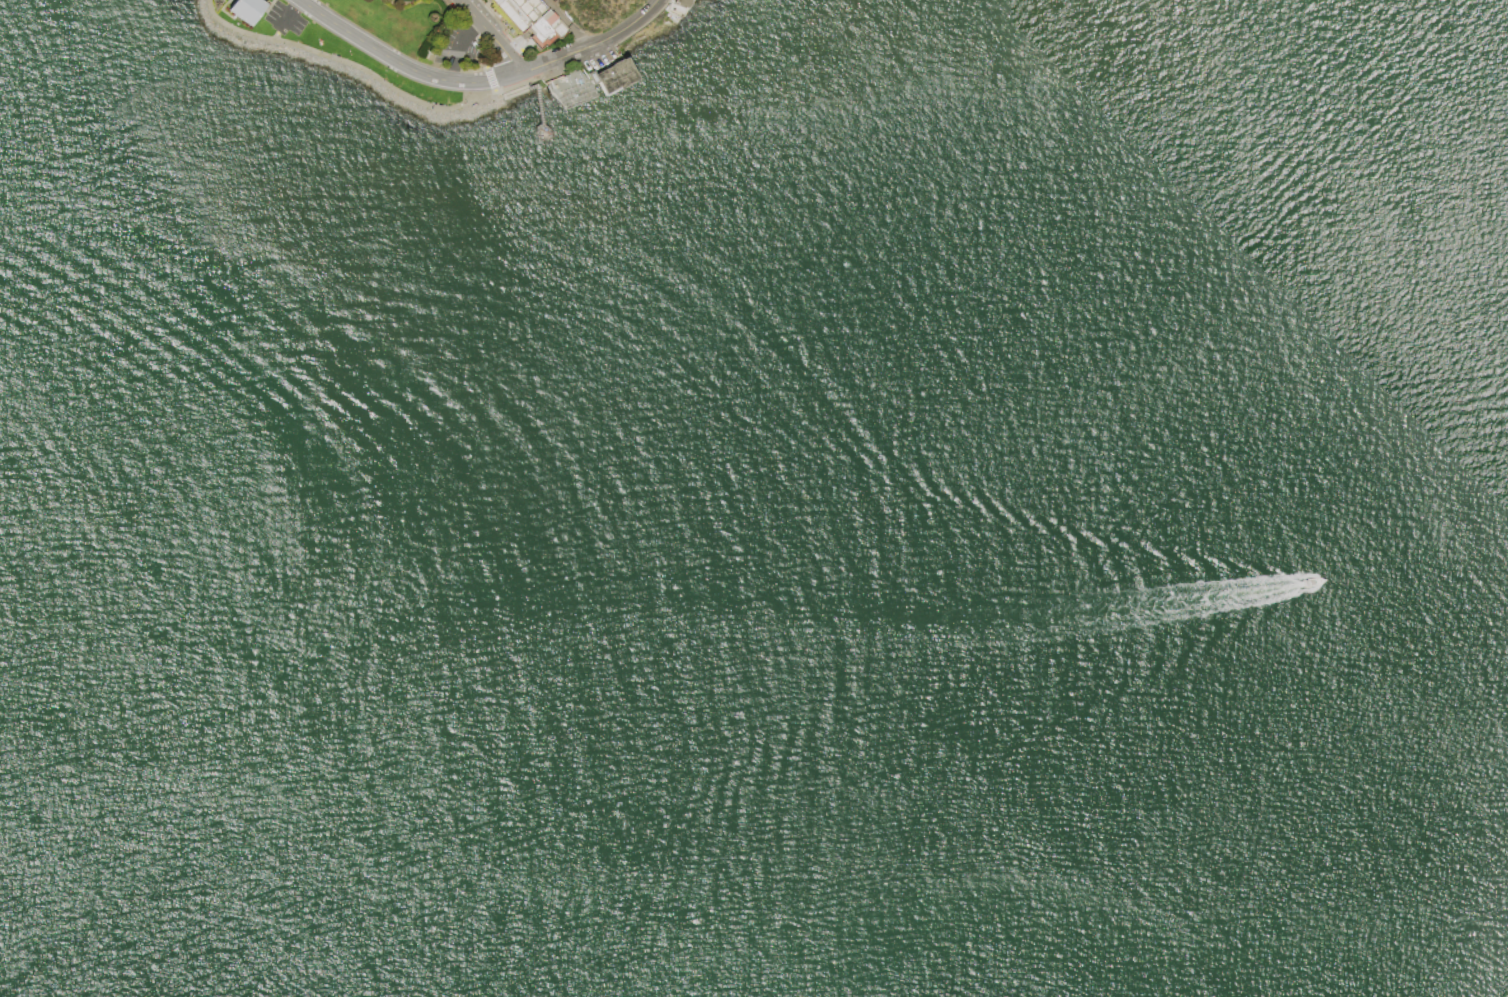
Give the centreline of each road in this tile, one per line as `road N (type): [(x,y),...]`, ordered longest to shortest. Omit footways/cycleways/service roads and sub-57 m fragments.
road 1 (tertiary): [(303,0),(443,81),(516,74)]
road 2 (tertiary): [(516,74),(627,28),(657,0)]

